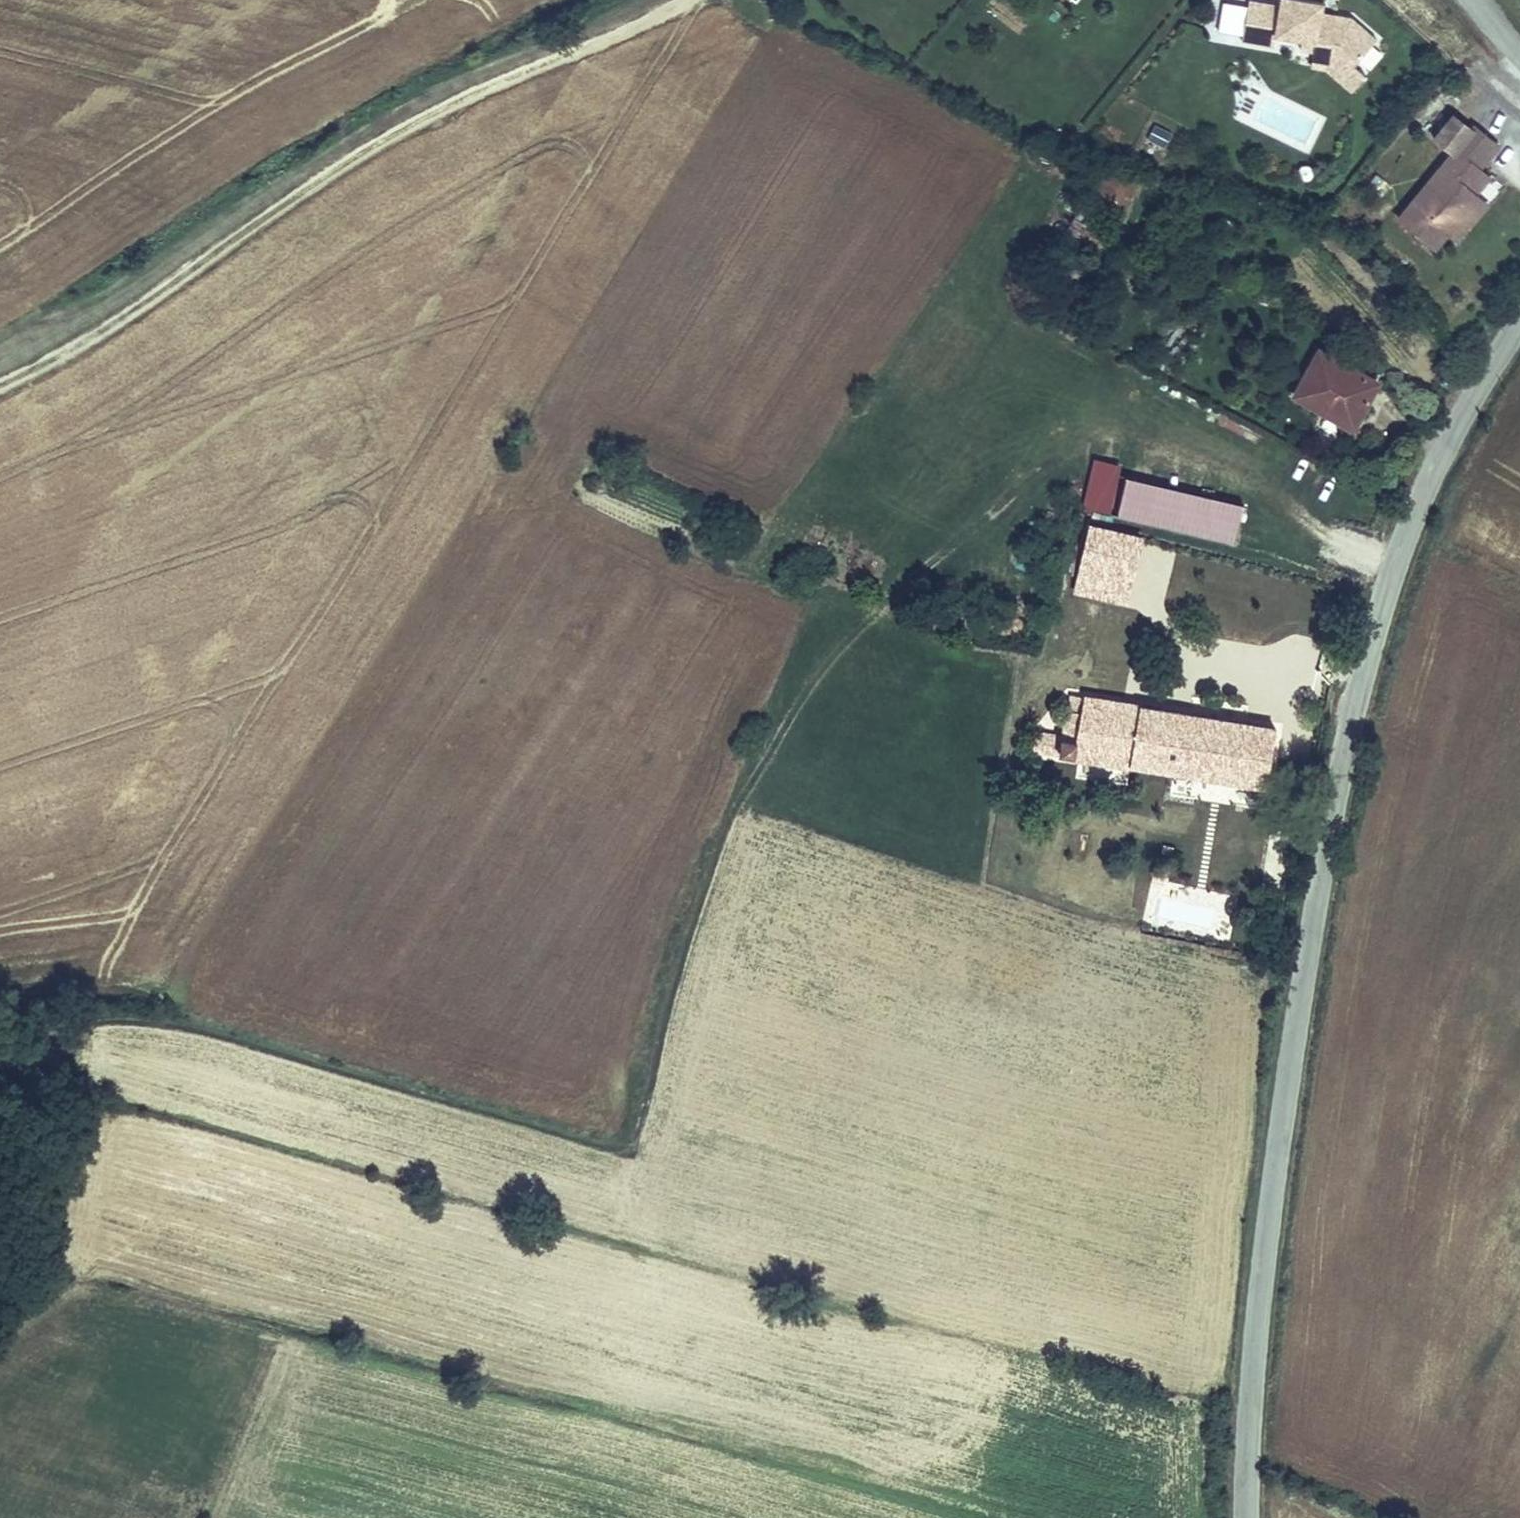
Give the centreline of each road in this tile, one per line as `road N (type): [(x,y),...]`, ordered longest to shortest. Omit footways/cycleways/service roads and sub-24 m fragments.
road 1 (tertiary): [(1254,1517),(1258,1349),(1288,1049),(1358,702),(1401,549),(1440,451),(1519,326)]
road 2 (track): [(693,0),(411,122),(42,368),(0,386)]

